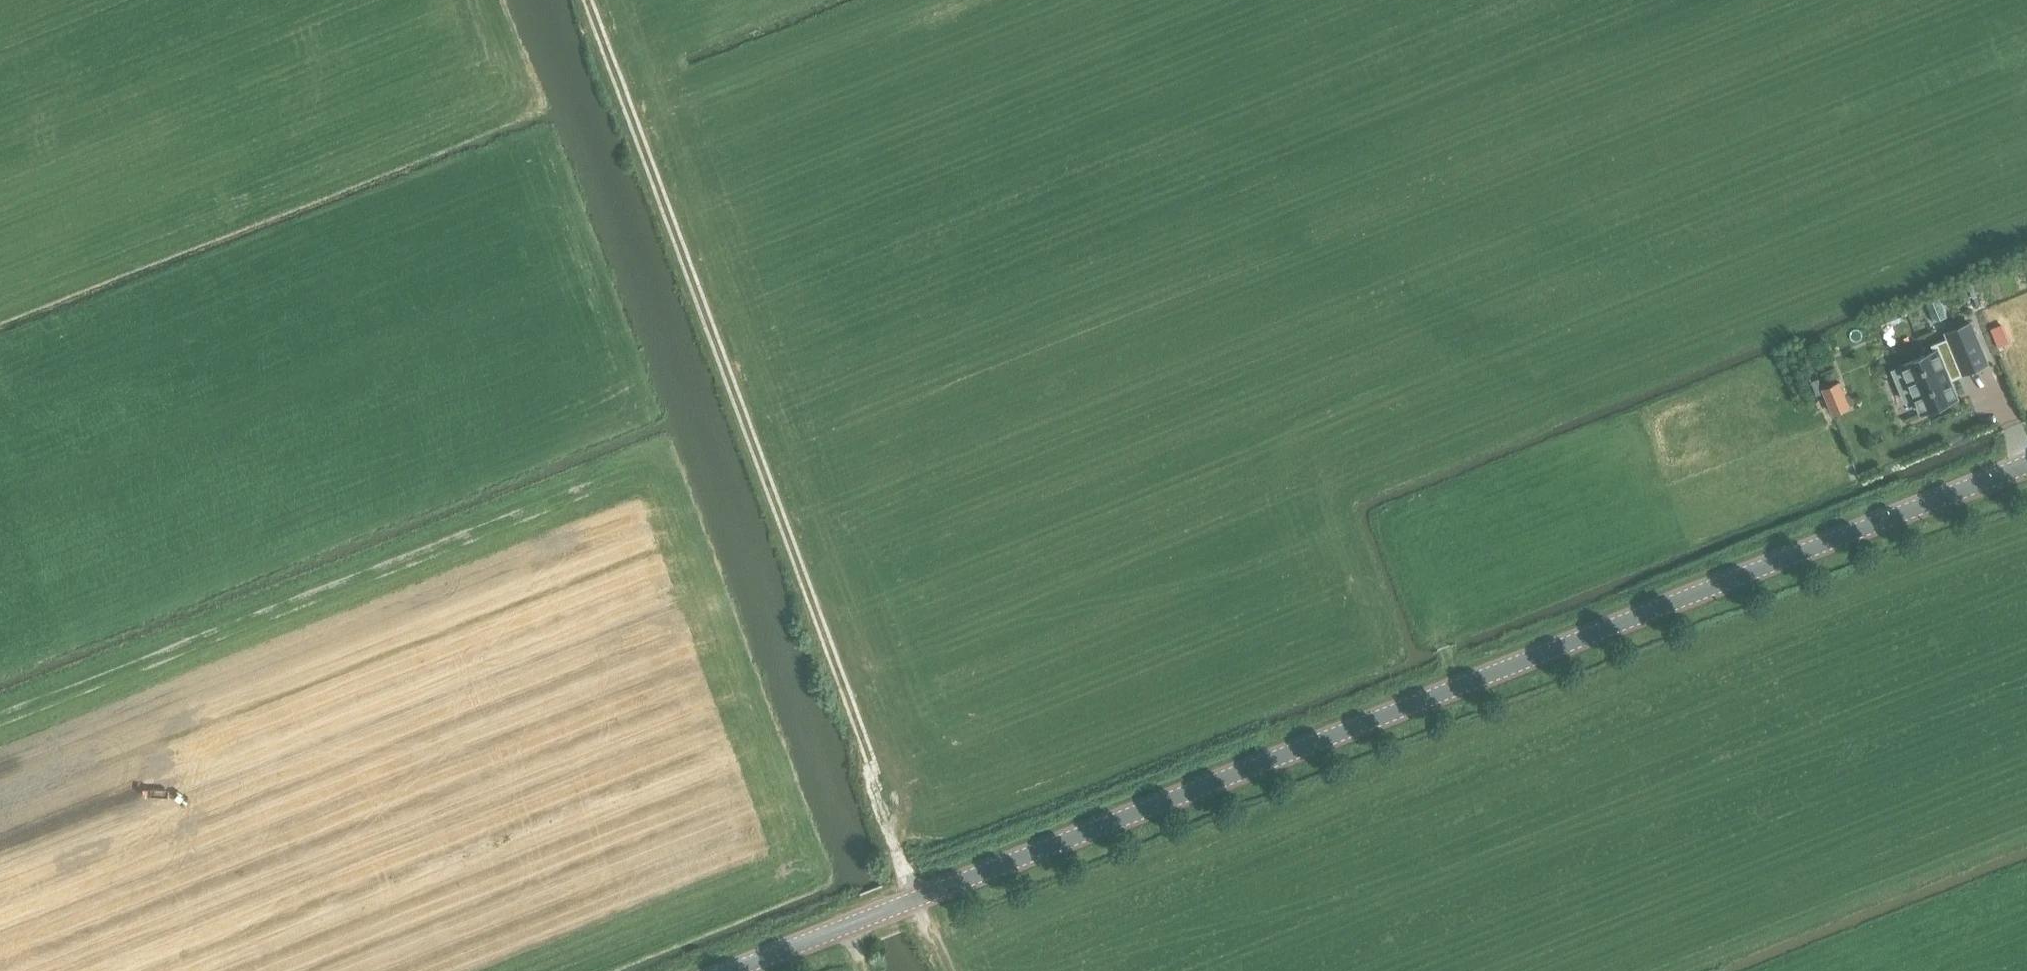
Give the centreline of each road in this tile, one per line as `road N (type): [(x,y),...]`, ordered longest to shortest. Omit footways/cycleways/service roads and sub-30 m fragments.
road 1 (tertiary): [(728,970),(2026,464)]
road 2 (track): [(950,970),(913,899),(871,761),(588,0)]

